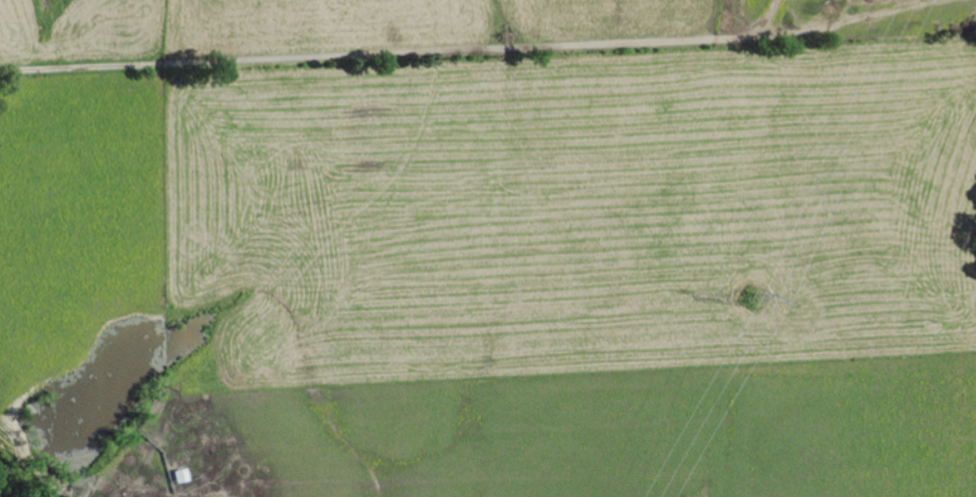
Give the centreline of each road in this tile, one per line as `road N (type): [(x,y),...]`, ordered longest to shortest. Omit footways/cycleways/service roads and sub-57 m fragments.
road 1 (residential): [(0,72),(756,33)]
road 2 (residential): [(437,53),(574,496)]

